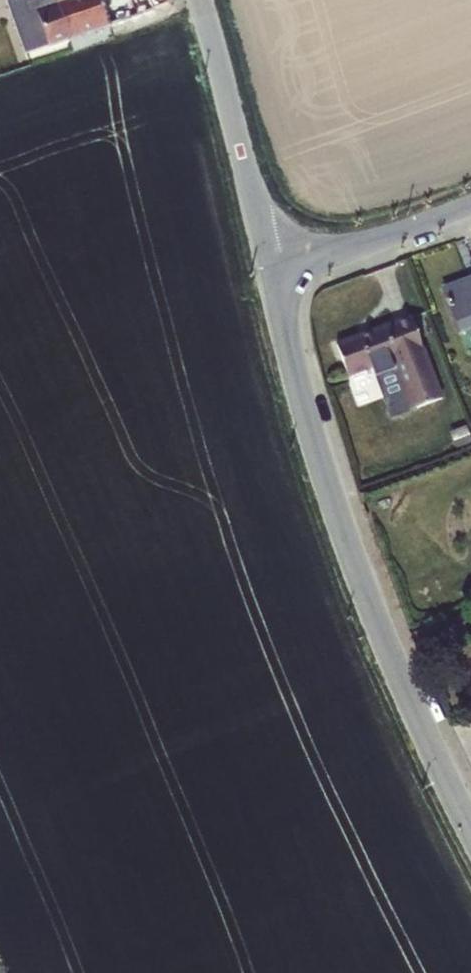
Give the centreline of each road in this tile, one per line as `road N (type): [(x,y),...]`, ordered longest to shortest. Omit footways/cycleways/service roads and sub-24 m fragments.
road 1 (residential): [(470,827),(351,556),(269,269)]
road 2 (residential): [(269,269),(197,0)]
road 3 (unclassified): [(470,208),(269,269)]

